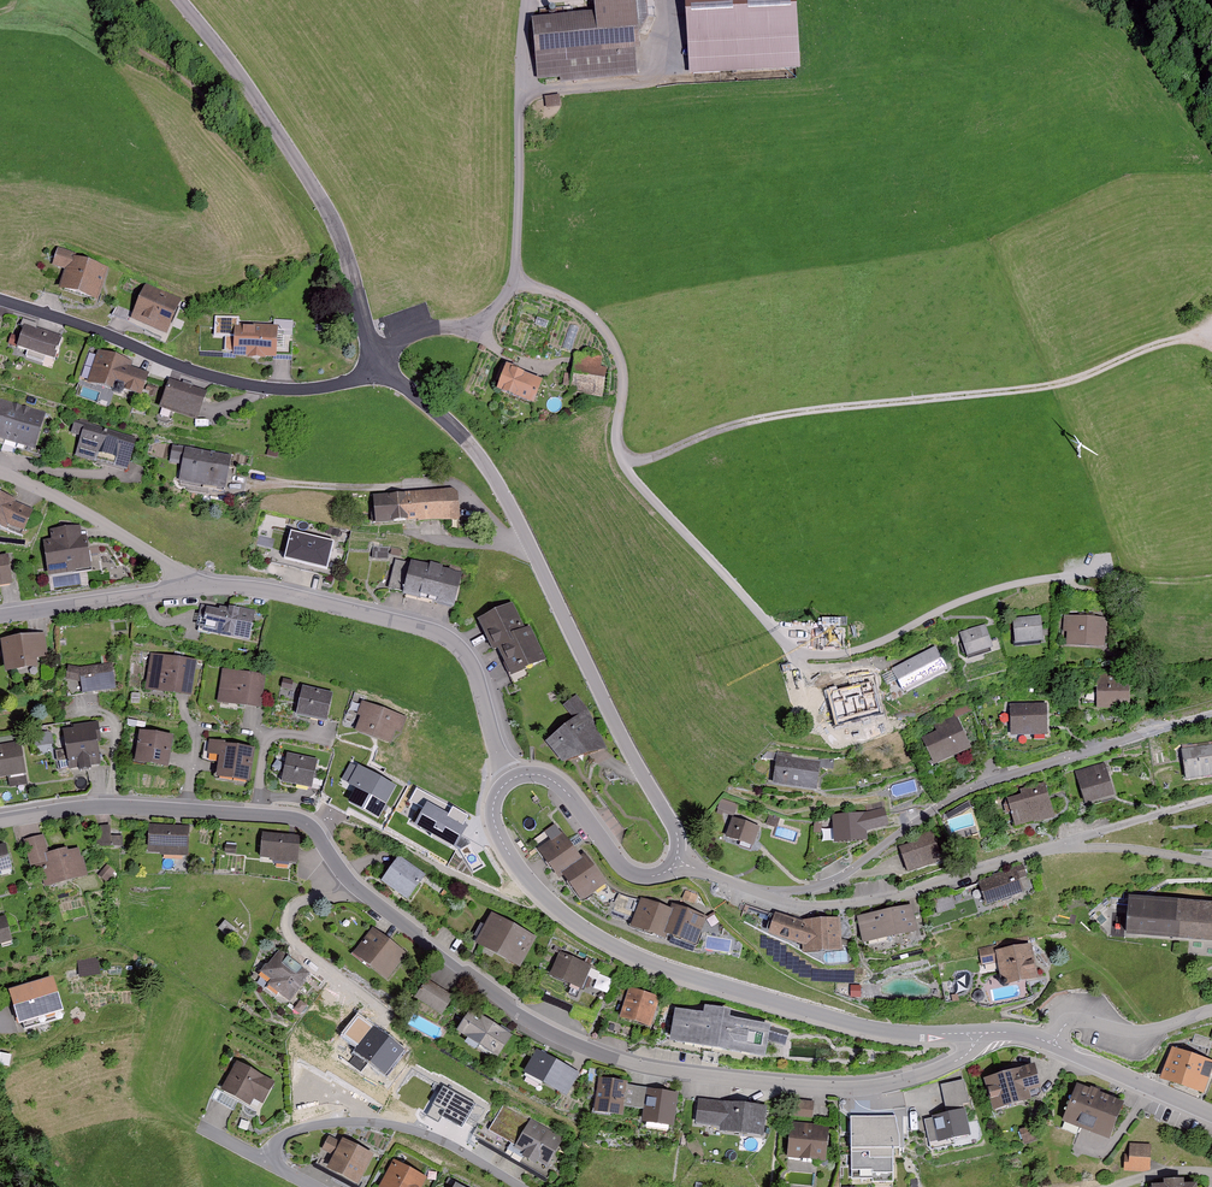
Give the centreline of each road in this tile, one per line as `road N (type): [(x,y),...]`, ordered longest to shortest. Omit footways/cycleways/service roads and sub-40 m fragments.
road 1 (unclassified): [(1107,576),(1061,576),(966,598),(861,651),(817,656),(789,647),(621,461),(623,376),(598,324),(579,304),(514,282)]
road 2 (residential): [(975,1034),(969,1053),(956,1062),(862,1088),(641,1067),(520,1015),(355,887)]
road 3 (track): [(621,461),(655,457),(715,427),(802,409),(1068,380),(1184,335),(1211,342)]
road 4 (tertiary): [(510,780),(493,814),(510,855),(549,901),(617,949),(866,1026),(975,1034)]
road 5 (tertiary): [(378,362),(442,417),(489,473),(672,823),(675,861)]
road 6 (residential): [(1211,712),(986,780),(833,881),(768,895)]
road 7 (residential): [(186,588),(278,593),(450,640),(473,668),(510,780)]
road 8 (tertiary): [(178,0),(240,75),(321,199),(378,362)]
road 9 (track): [(18,8),(65,13),(174,71),(328,234),(339,236)]
road 10 (residential): [(0,298),(244,385),(317,388),(347,383),(378,362)]
road 11 (residential): [(355,887),(318,833),(290,817),(87,807),(0,819)]
road 12 (residential): [(1056,845),(901,895),(824,905),(768,895)]
road 13 (residential): [(523,1186),(435,1136),(394,1124),(294,1130),(267,1160)]
road 14 (unclassified): [(528,0),(514,282)]
road 15 (residential): [(396,1023),(288,926),(305,900),(355,887)]
road 16 (residential): [(0,472),(78,507),(163,561),(186,588)]
road 17 (tertiary): [(675,861),(657,876),(627,871),(558,784),(532,774),(510,780)]
road 18 (residential): [(0,615),(186,588)]
road 19 (tertiary): [(1211,1115),(1052,1043)]
road 20 (residential): [(1211,1011),(1153,1029),(1071,1021),(1052,1043)]
road 21 (unclassified): [(514,282),(475,326),(434,326),(394,343),(378,362)]
road 22 (residential): [(1211,799),(1056,845)]
road 23 (residential): [(1211,864),(1056,845)]

